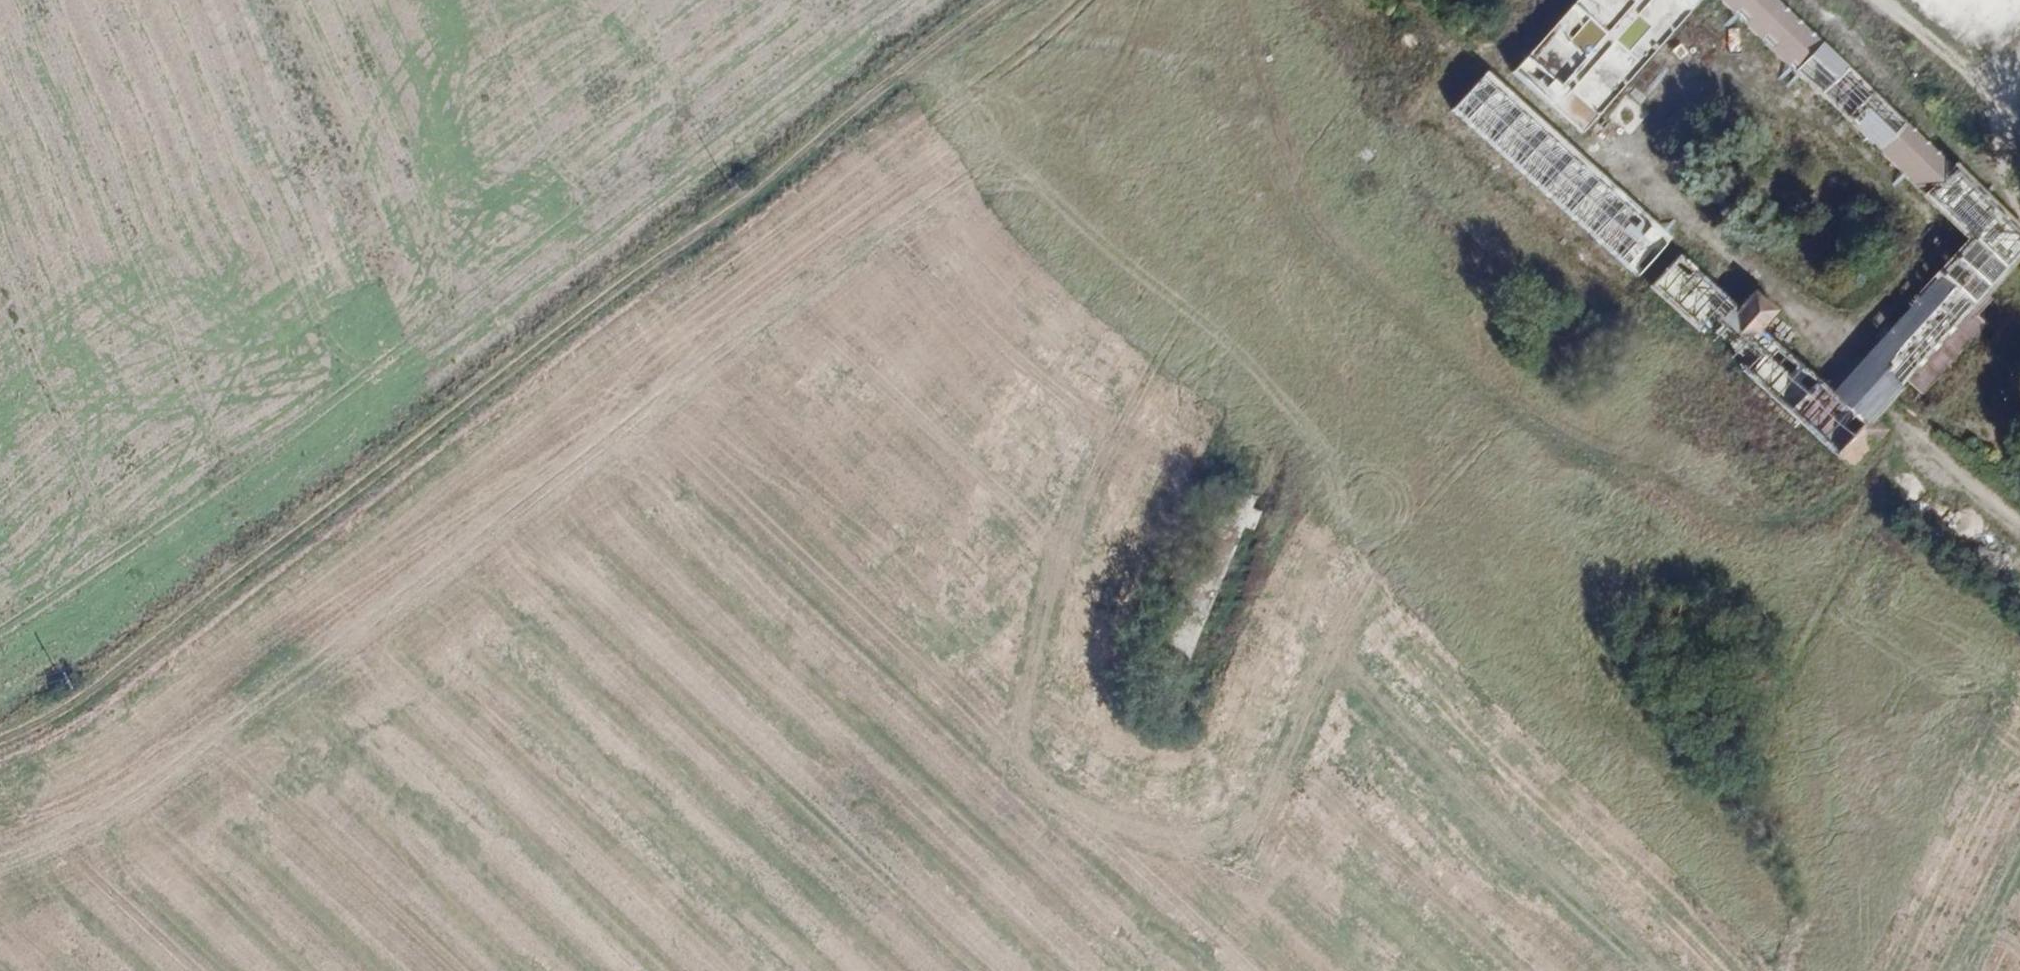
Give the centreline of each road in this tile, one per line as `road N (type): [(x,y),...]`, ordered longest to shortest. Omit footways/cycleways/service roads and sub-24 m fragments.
road 1 (track): [(0,741),(336,513),(654,268),(1025,0)]
road 2 (track): [(1811,0),(2019,203)]
road 3 (track): [(1904,433),(2019,525)]

